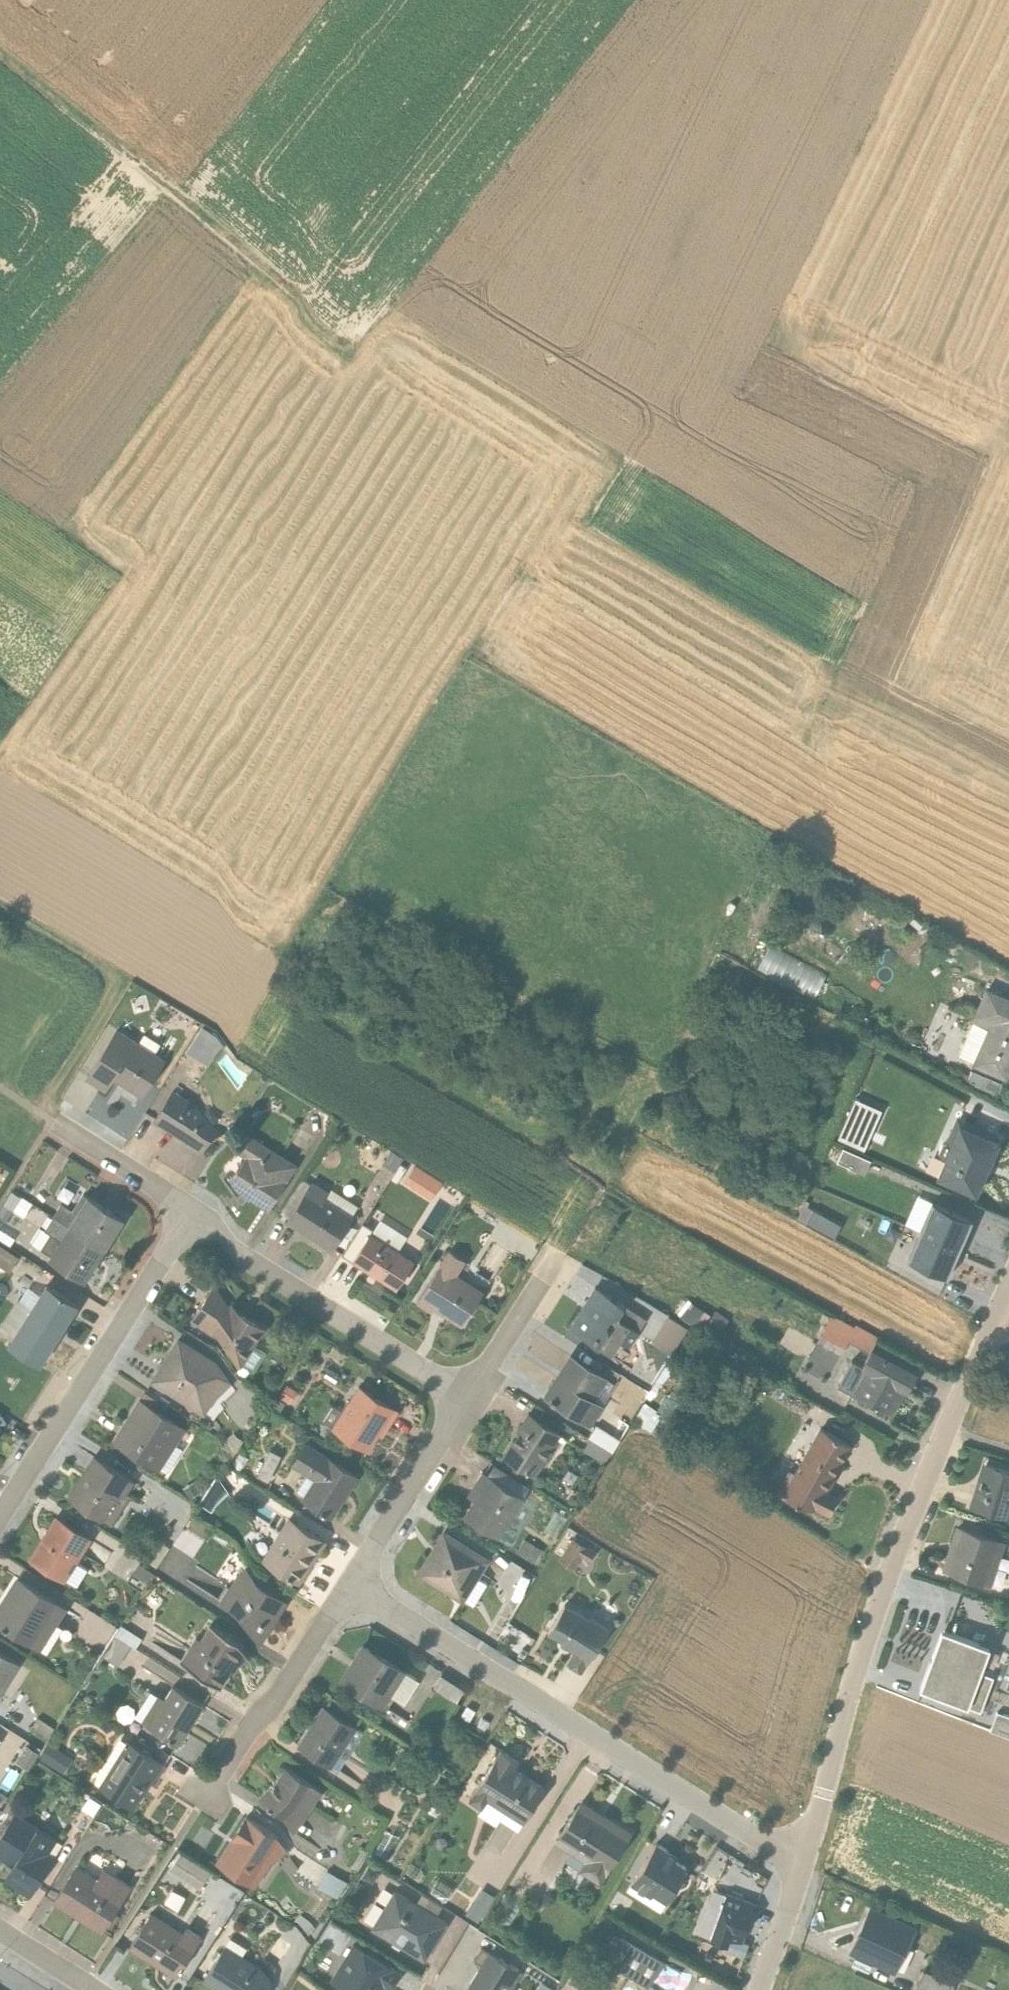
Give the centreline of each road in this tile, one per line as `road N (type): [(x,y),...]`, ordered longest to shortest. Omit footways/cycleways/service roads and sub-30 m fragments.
road 1 (unclassified): [(1008,1271),(889,1562),(803,1849)]
road 2 (residential): [(803,1849),(351,1573)]
road 3 (residential): [(0,1513),(192,1211)]
road 4 (residential): [(469,1380),(192,1211)]
road 5 (residential): [(211,1795),(351,1573)]
road 6 (residential): [(351,1573),(469,1380)]
road 7 (residential): [(192,1211),(50,1122)]
road 8 (residential): [(469,1380),(558,1241)]
road 9 (residential): [(803,1849),(755,1989)]

